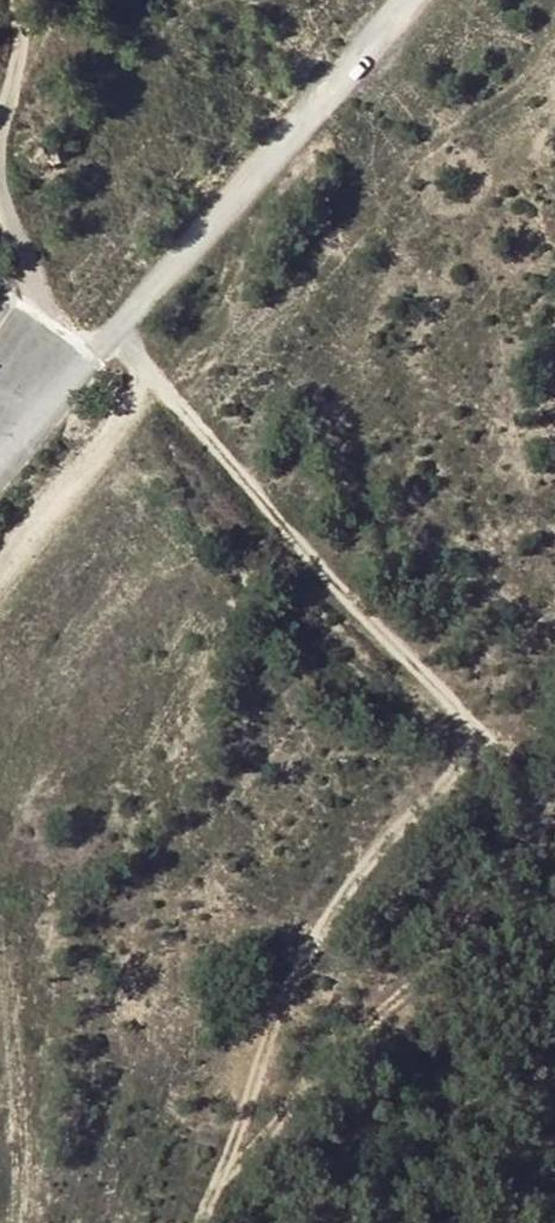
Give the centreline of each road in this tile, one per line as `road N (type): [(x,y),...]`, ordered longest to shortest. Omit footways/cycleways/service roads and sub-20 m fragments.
road 1 (track): [(200,1222),(315,943),(362,866),(457,771),(466,718),(114,338)]
road 2 (track): [(215,1184),(398,1000),(554,818)]
road 3 (track): [(142,368),(126,423),(0,579)]
road 4 (track): [(81,375),(29,298),(0,213)]
road 5 (track): [(554,823),(504,751),(466,718)]
road 6 (track): [(0,120),(24,36),(21,0)]

